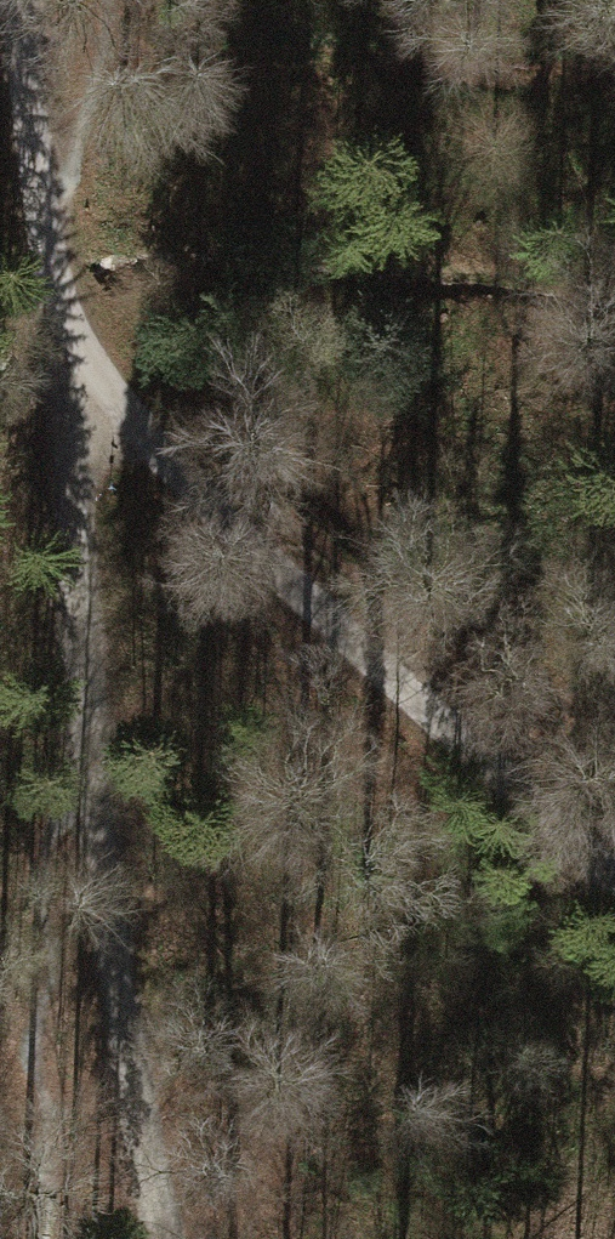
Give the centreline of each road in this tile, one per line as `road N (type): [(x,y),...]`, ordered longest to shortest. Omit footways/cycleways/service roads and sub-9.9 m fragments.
road 1 (track): [(614,874),(296,587),(148,436),(102,382),(66,319)]
road 2 (track): [(90,783),(66,319)]
road 3 (track): [(158,1238),(122,1099),(90,783)]
road 4 (track): [(66,319),(46,246),(19,0)]

